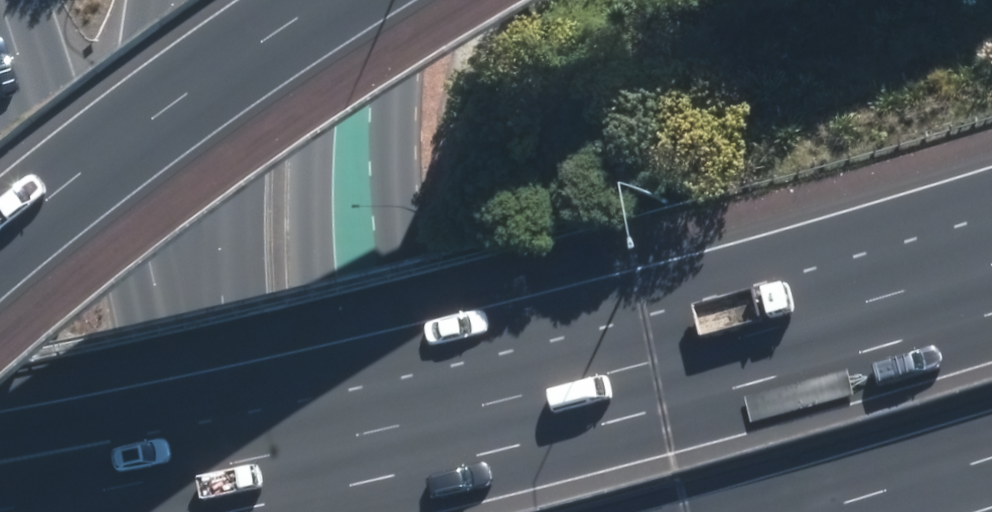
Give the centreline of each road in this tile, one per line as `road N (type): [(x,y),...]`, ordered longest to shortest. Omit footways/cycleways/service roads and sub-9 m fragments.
road 1 (motorway): [(271,511),(652,419),(991,317)]
road 2 (primary): [(300,0),(286,90),(292,228),(312,386),(345,511)]
road 3 (motorway): [(0,307),(246,113),(415,0)]
road 4 (motorway): [(150,376),(105,284),(5,0)]
road 5 (primary): [(150,376),(159,144),(175,0)]
road 6 (motorway): [(991,464),(831,511)]
road 7 (primary): [(182,511),(150,376)]

